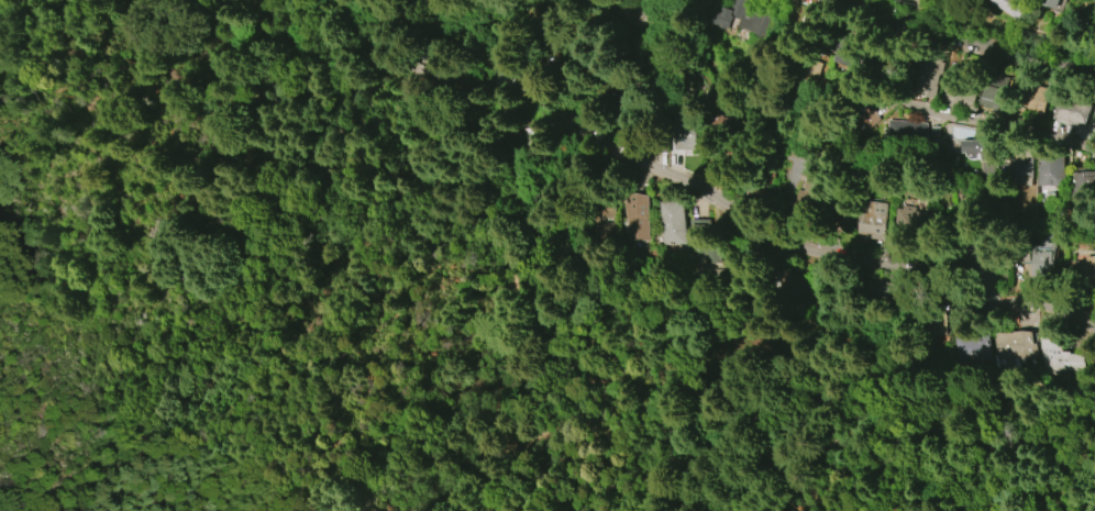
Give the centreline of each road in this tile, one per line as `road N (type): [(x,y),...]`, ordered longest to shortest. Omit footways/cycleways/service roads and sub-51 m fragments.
road 1 (residential): [(1094,333),(1052,310),(942,298),(895,271),(775,248),(726,208),(528,107),(504,78)]
road 2 (track): [(463,213),(496,258),(505,295),(496,434),(511,441),(538,432),(611,375),(646,379),(660,413),(658,510)]
road 3 (residential): [(1094,504),(1053,462),(882,422),(847,425),(750,490)]
road 4 (residential): [(1094,150),(1047,131),(1008,131),(911,108),(896,90),(899,26)]
road 5 (residential): [(1094,70),(1019,60),(829,0)]

